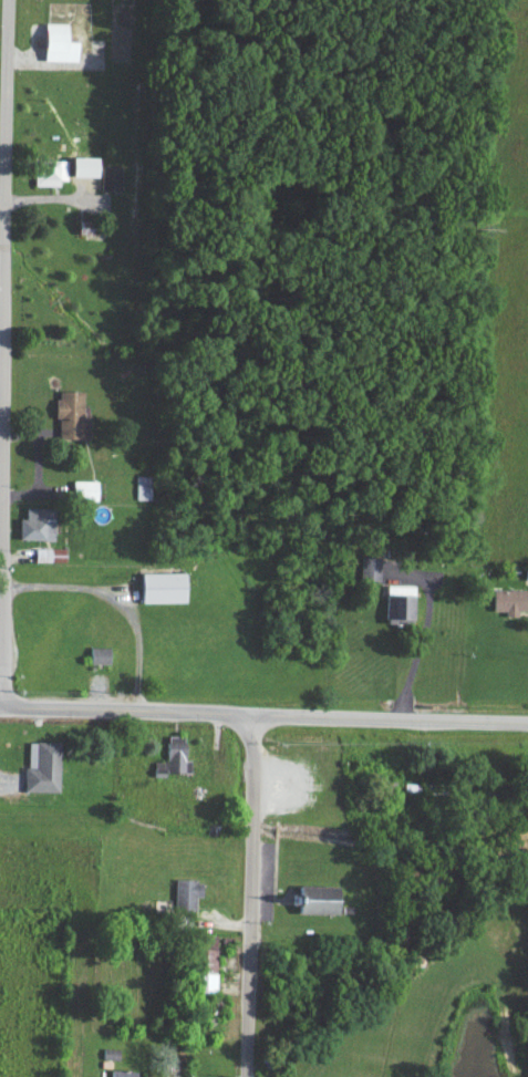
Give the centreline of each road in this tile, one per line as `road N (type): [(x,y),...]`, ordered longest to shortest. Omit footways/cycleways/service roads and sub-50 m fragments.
road 1 (residential): [(3,704),(7,0)]
road 2 (secondary): [(527,720),(0,704)]
road 3 (residential): [(246,1076),(255,711)]

